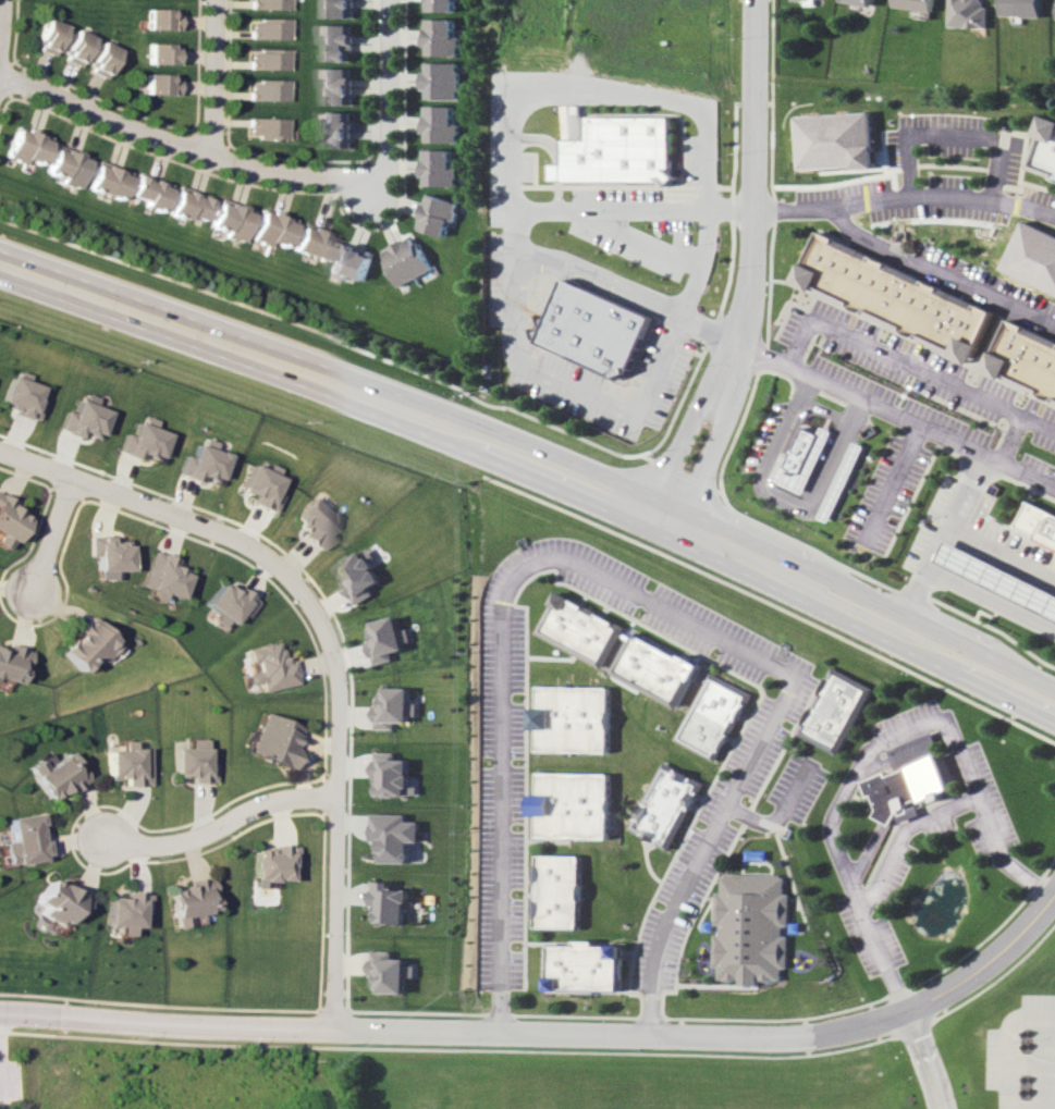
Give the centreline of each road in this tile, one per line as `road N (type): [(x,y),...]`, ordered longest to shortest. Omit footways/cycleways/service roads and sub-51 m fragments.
road 1 (residential): [(0,1025),(776,1043),(919,1015),(1025,941),(1054,905)]
road 2 (primary): [(782,566),(0,264)]
road 3 (residential): [(0,453),(222,534),(296,582),(320,620),(338,673),(343,734),(338,1034)]
road 4 (residential): [(674,518),(732,415),(749,350),(758,280),(756,0)]
road 5 (residential): [(0,74),(249,168),(343,180),(389,176)]
road 6 (primary): [(782,566),(823,599),(1054,714)]
road 7 (primary): [(1054,692),(893,608),(782,566)]
road 8 (residential): [(100,838),(140,848),(195,840),(260,810),(298,802),(340,806)]
road 9 (residential): [(389,0),(389,176)]
road 10 (residential): [(207,156),(208,0)]
road 11 (residential): [(33,594),(74,480)]

